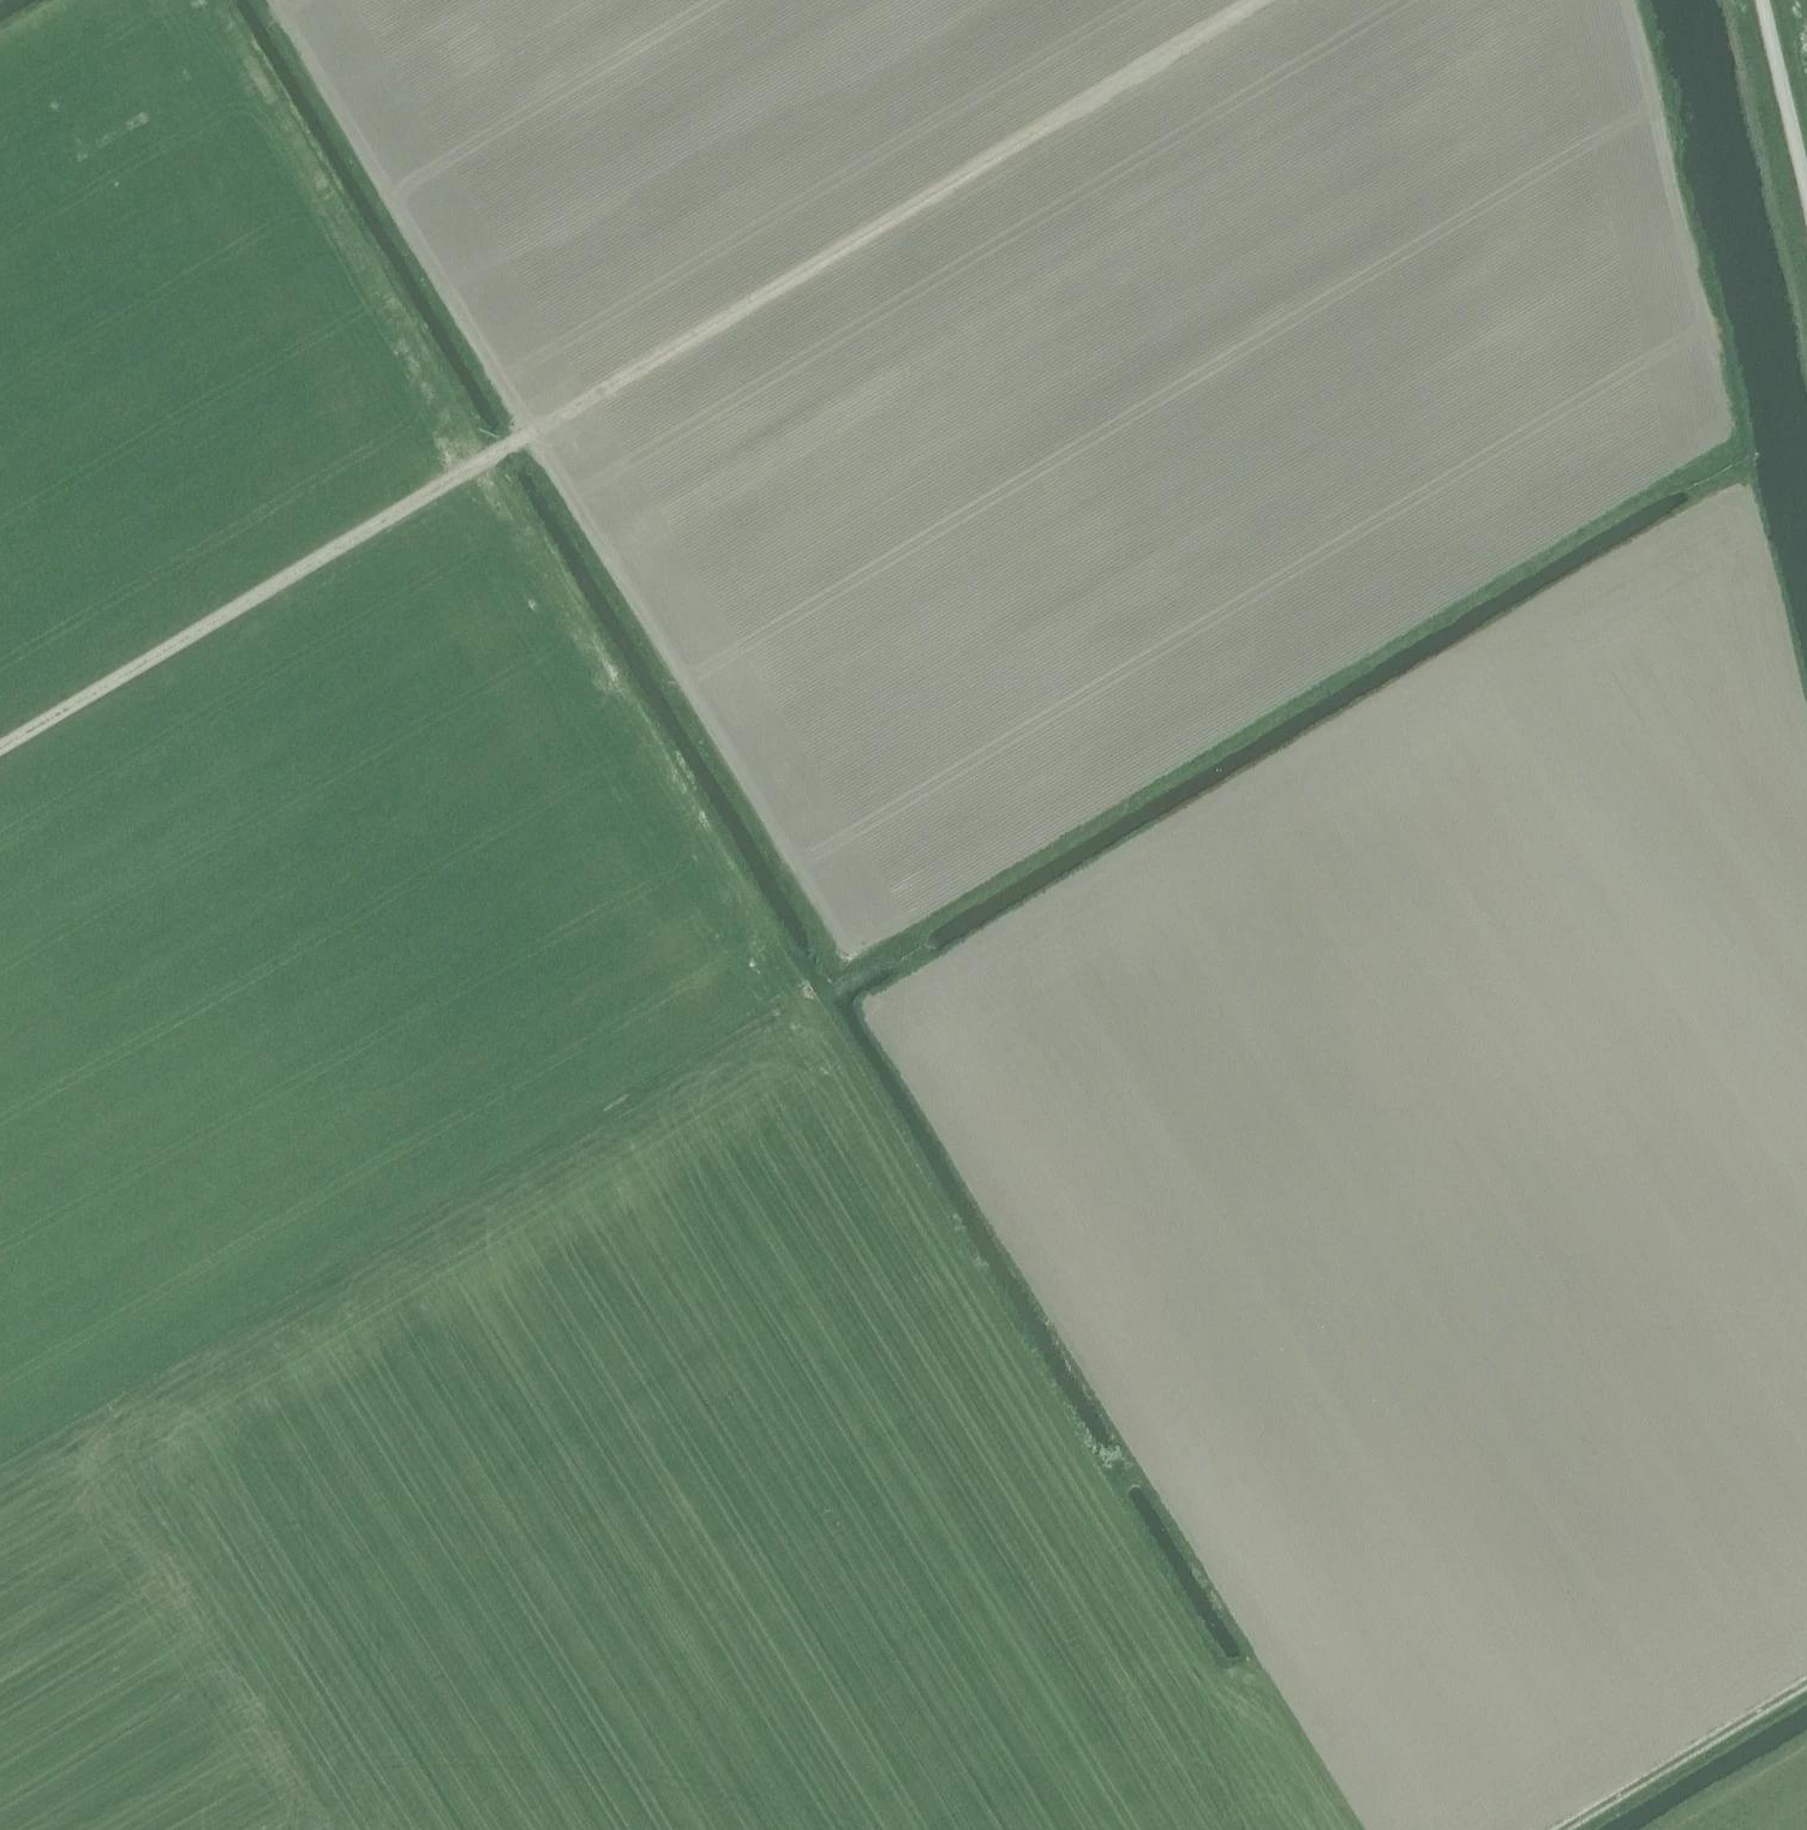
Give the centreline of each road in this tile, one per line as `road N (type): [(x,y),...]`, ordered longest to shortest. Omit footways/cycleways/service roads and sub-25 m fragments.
road 1 (track): [(0,749),(1257,0)]
road 2 (track): [(1568,1829),(1806,1686)]

